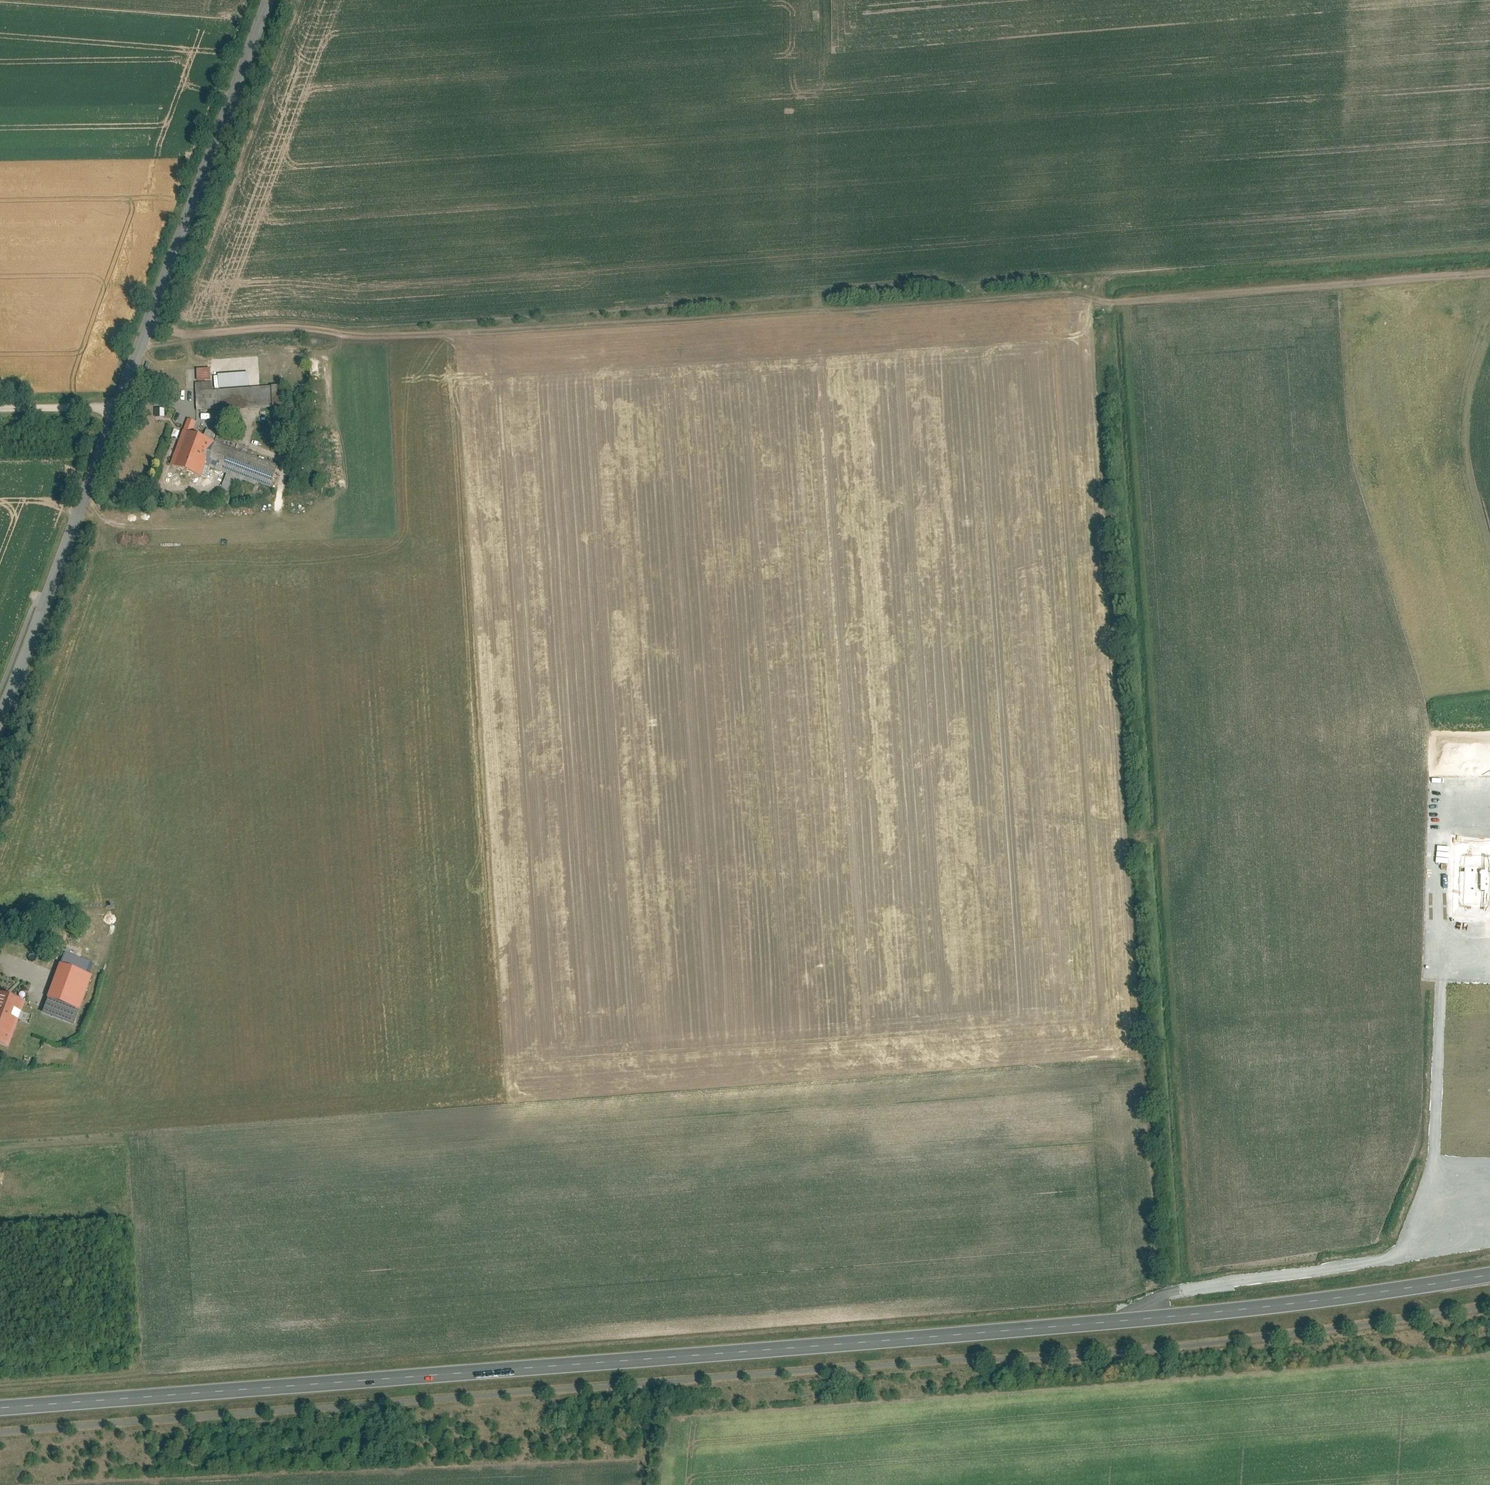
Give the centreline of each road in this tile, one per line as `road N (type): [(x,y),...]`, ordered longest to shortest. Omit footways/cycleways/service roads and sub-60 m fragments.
road 1 (primary): [(1489,1275),(1258,1310),(0,1409)]
road 2 (track): [(216,378),(316,342),(1081,292),(1121,304),(1489,274)]
road 3 (tertiary): [(270,0),(0,720)]
road 4 (track): [(143,345),(274,332),(360,339)]

